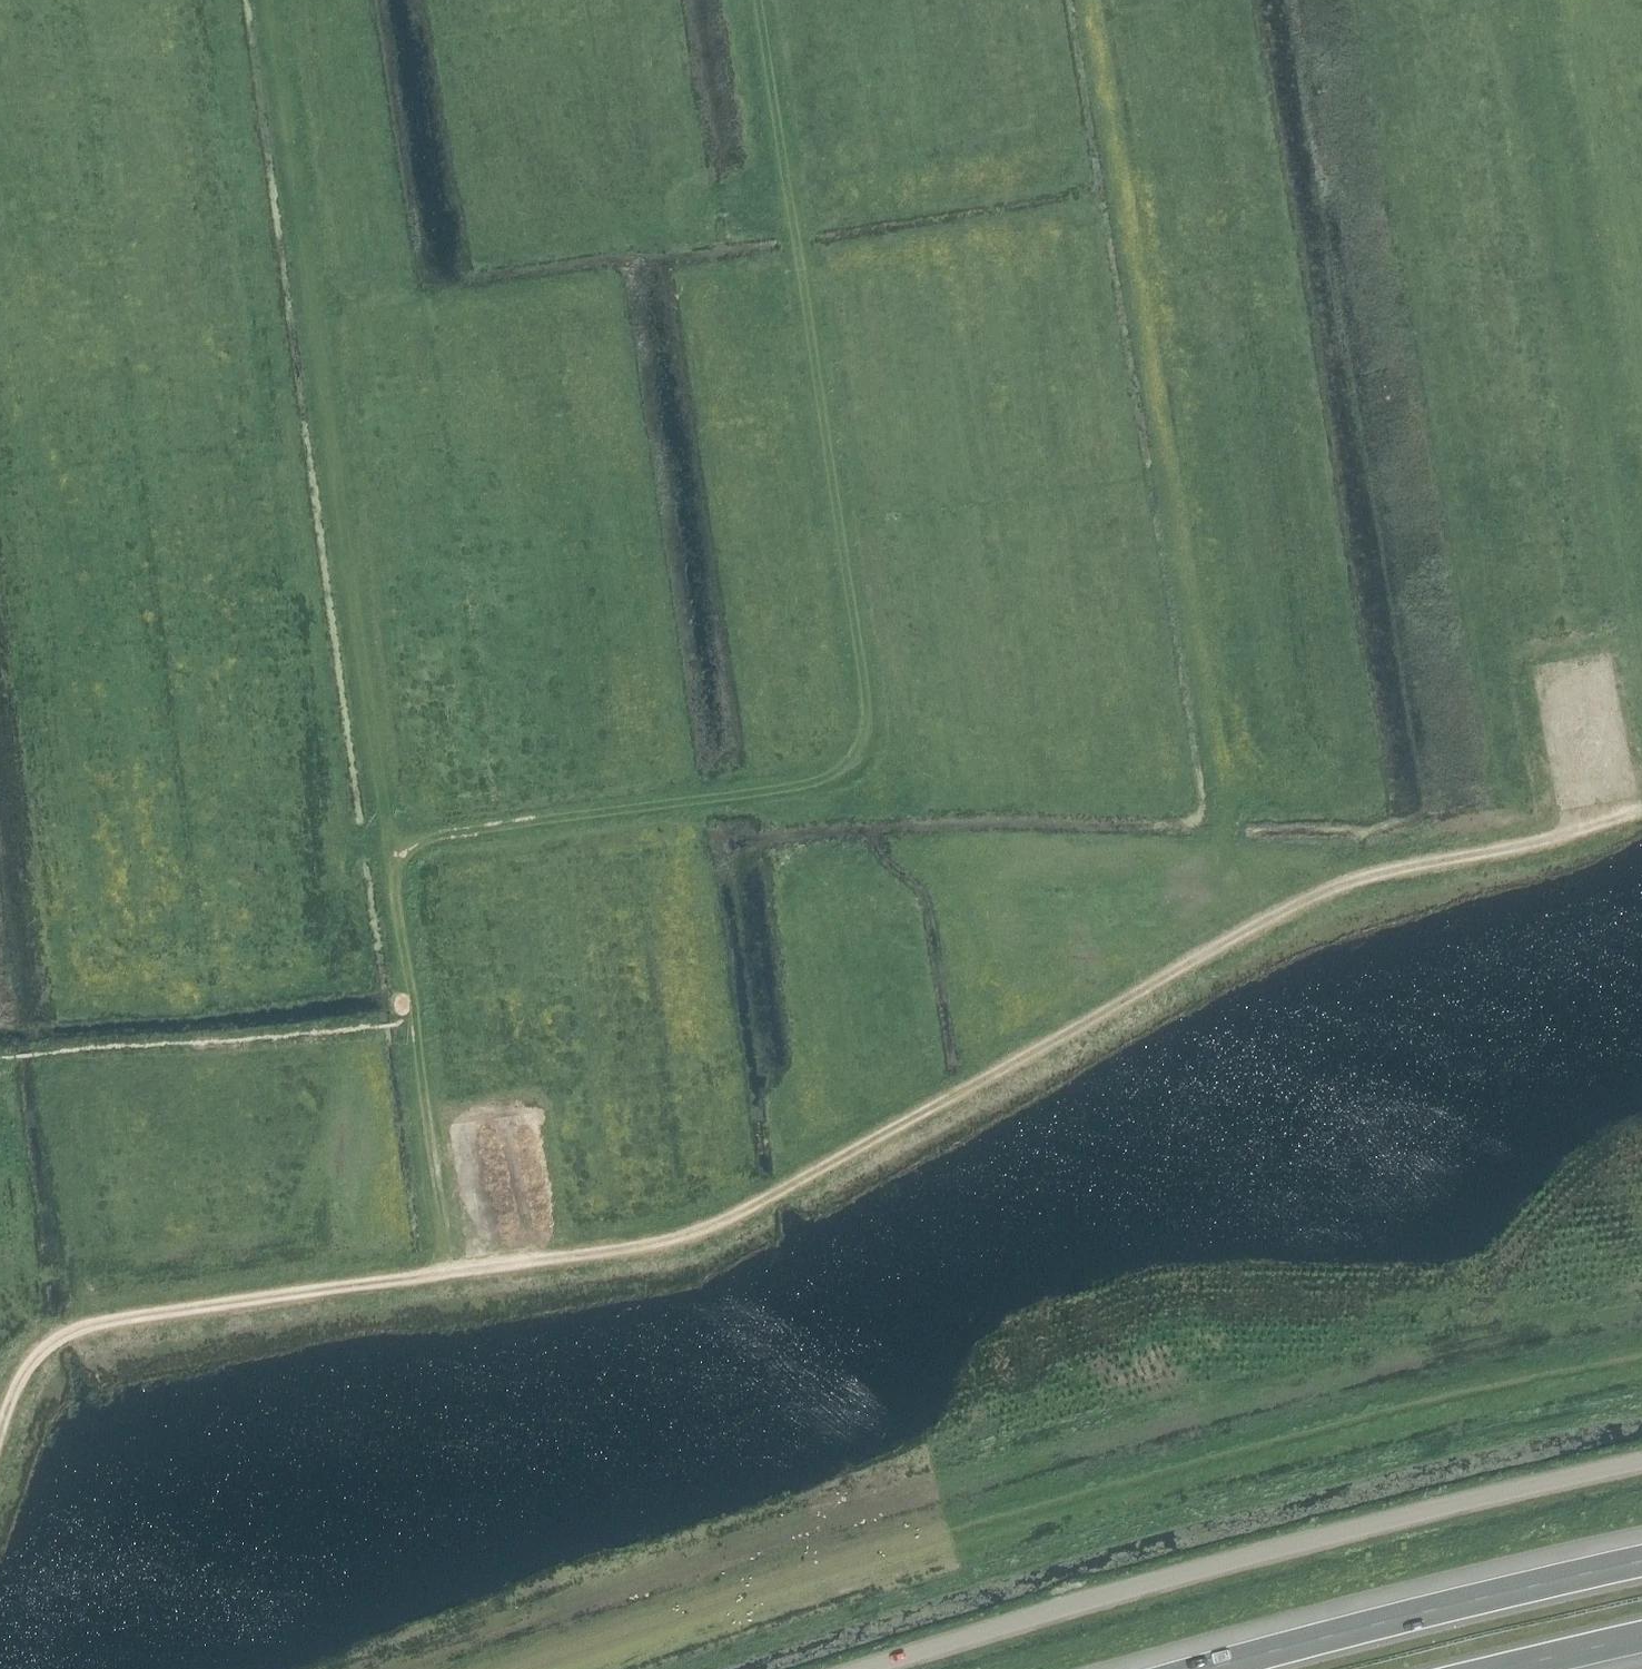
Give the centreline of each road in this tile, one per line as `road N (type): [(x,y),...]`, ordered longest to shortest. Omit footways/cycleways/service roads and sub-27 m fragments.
road 1 (unclassified): [(1641,1443),(1166,1561),(810,1668)]
road 2 (motorway): [(1641,1563),(1212,1668)]
road 3 (motorway): [(1509,1668),(1641,1638)]

